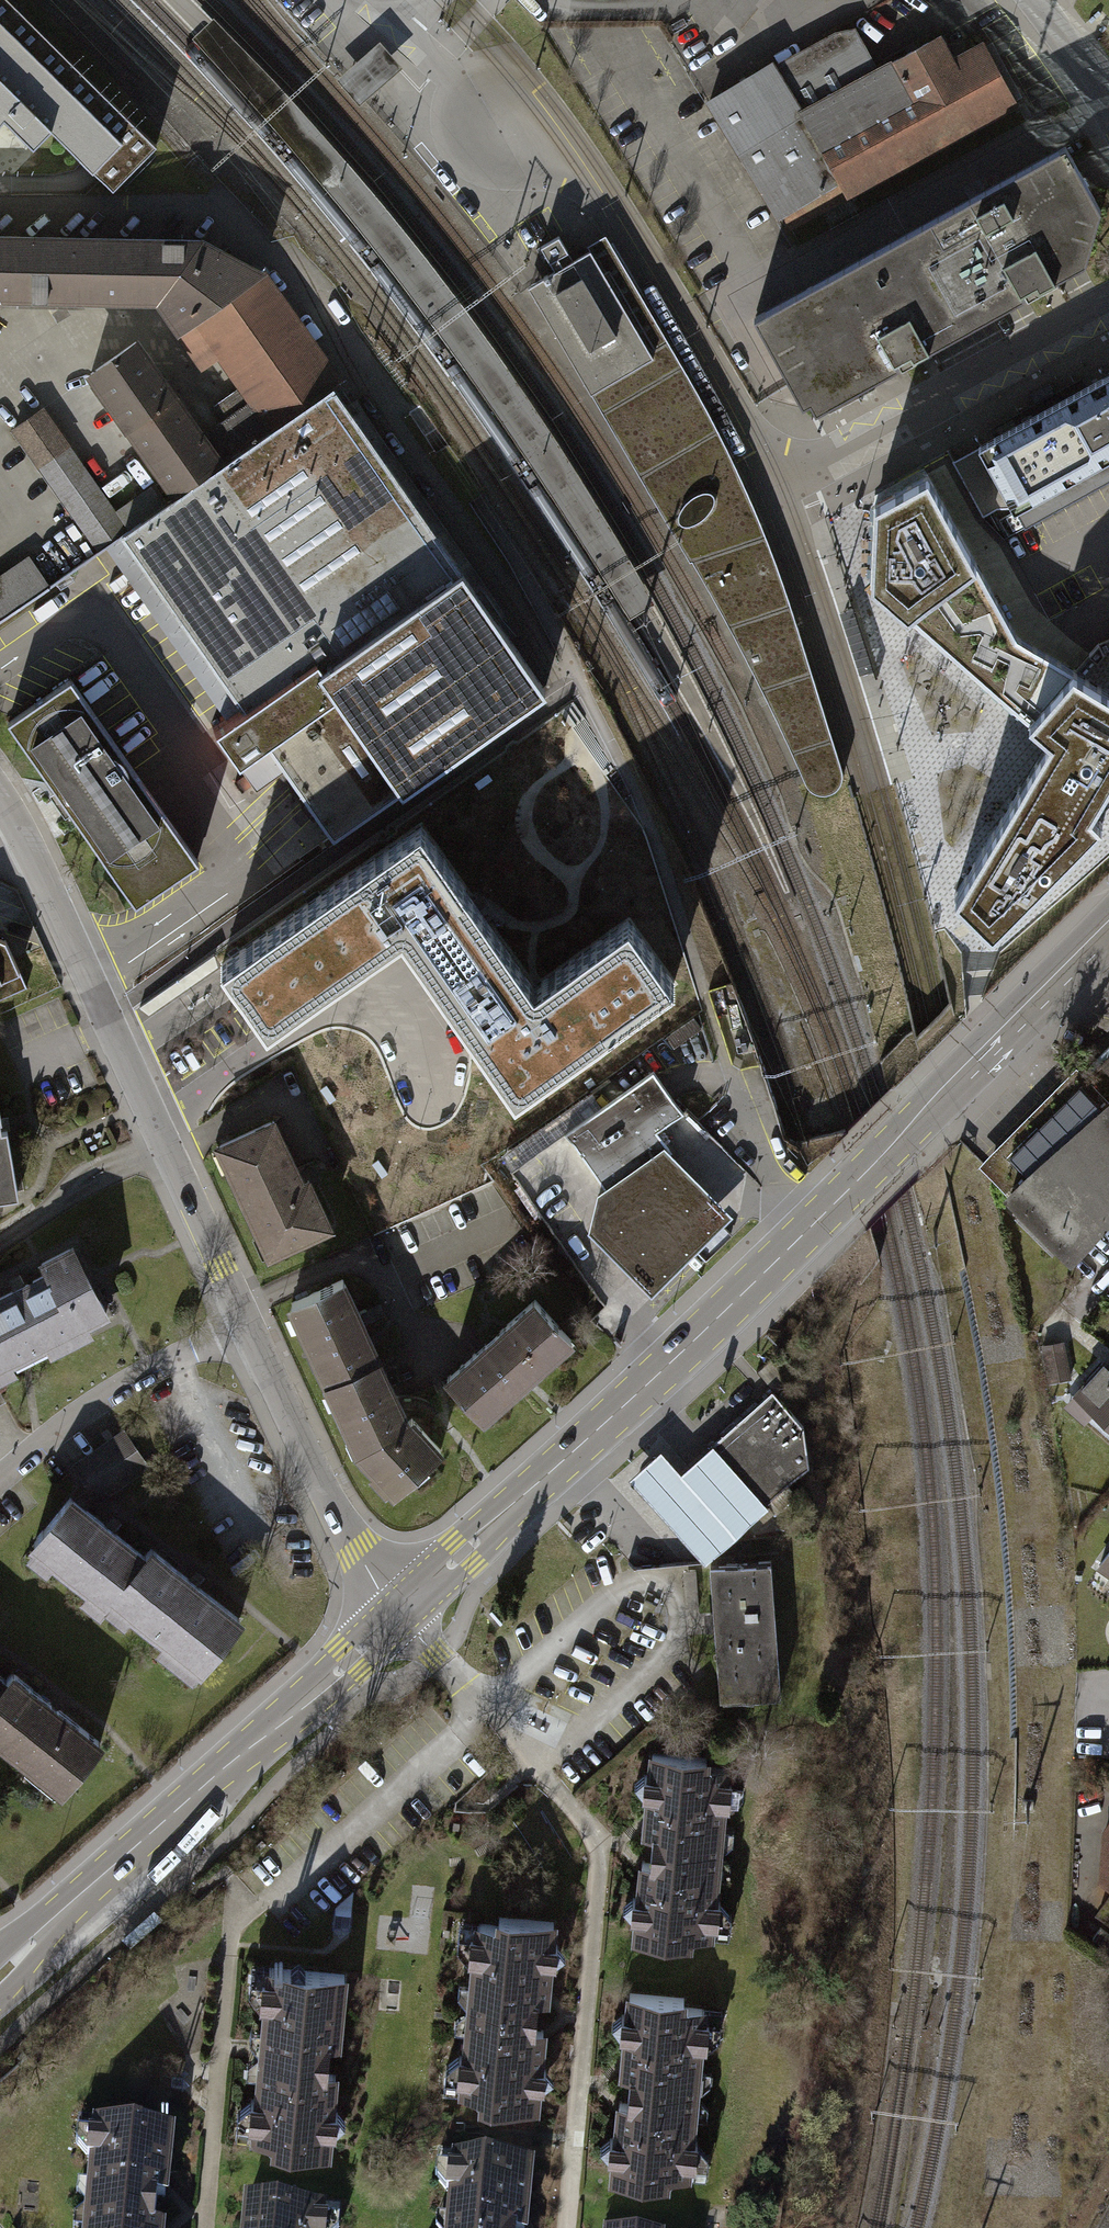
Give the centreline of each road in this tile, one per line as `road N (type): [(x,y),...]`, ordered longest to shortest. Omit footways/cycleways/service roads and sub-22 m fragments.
road 1 (primary): [(400,1611),(816,1221),(1108,921)]
road 2 (residential): [(1108,305),(773,489),(599,187)]
road 3 (residential): [(248,1327),(19,831)]
road 4 (primary): [(0,1976),(400,1611)]
road 5 (residential): [(400,1611),(356,1549),(248,1327)]
road 6 (residential): [(248,1327),(98,1401),(0,1477)]
road 7 (residential): [(458,90),(446,136),(469,169),(599,187)]
road 8 (residential): [(531,1758),(400,1611)]
road 9 (residential): [(599,187),(542,108),(522,94),(458,90)]
road 10 (unclassified): [(1032,0),(1108,113)]

